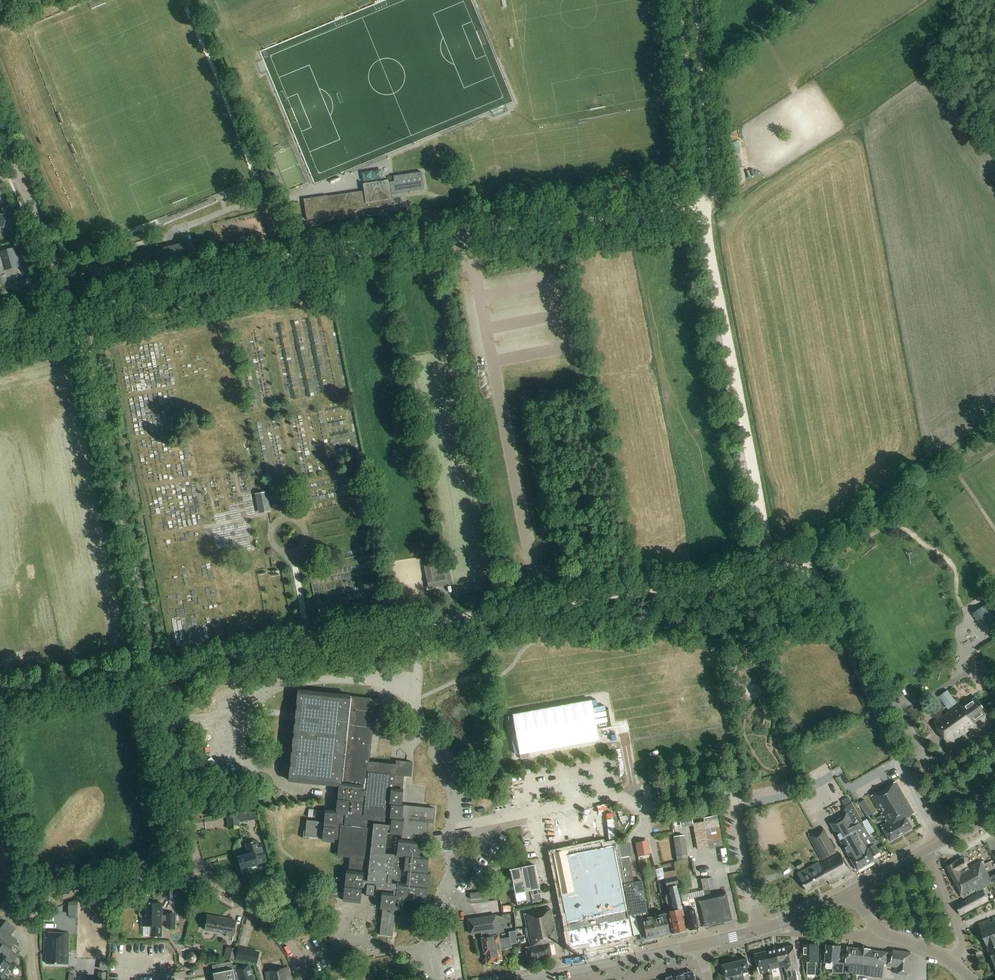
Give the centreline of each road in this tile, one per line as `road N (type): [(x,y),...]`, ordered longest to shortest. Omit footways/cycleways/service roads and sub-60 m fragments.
road 1 (track): [(694,0),(706,219),(775,563)]
road 2 (unclassified): [(81,322),(340,255),(476,237)]
road 3 (residential): [(499,818),(604,796),(644,809),(732,796),(758,930)]
road 4 (track): [(415,625),(746,576),(775,563)]
road 5 (unclassified): [(154,669),(81,322)]
road 6 (residential): [(154,669),(415,625)]
road 7 (residential): [(415,683),(284,685),(242,698),(228,716),(165,722)]
road 8 (track): [(994,423),(824,537),(799,568)]
road 9 (residential): [(200,869),(49,901),(32,923),(33,979)]
road 10 (track): [(476,237),(707,209)]
road 11 (residential): [(842,636),(937,843)]
road 12 (secondary): [(532,979),(698,945)]
road 13 (unclassified): [(81,322),(17,173)]
road 14 (residential): [(0,693),(154,669)]
road 15 (residential): [(452,827),(452,787),(415,706),(415,683)]
road 16 (unclassified): [(200,869),(165,722)]
road 17 (unclassified): [(297,959),(274,927),(200,869)]
road 18 (tertiary): [(953,961),(879,931),(854,891)]
road 19 (residential): [(925,850),(962,939),(953,961)]

